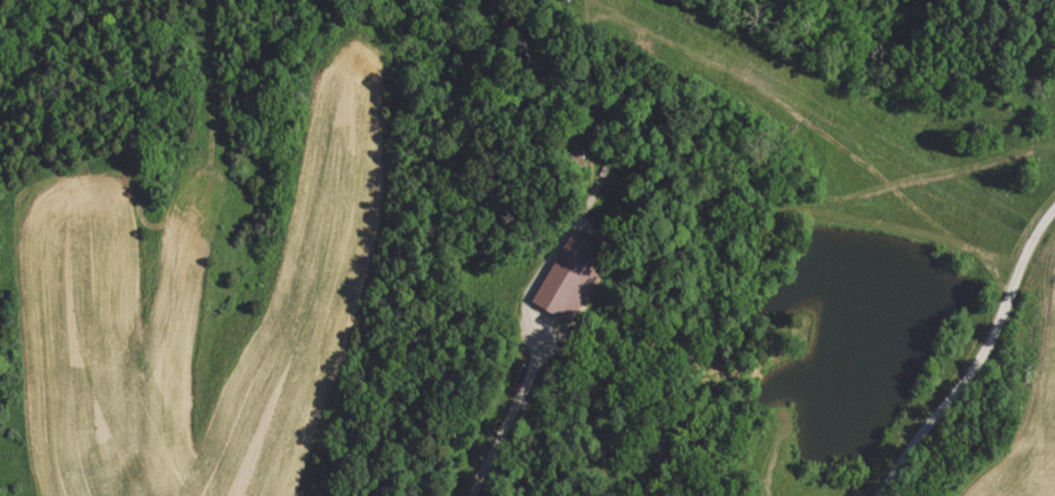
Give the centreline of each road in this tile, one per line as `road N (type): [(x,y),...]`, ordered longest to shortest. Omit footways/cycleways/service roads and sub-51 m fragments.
road 1 (residential): [(883,495),(984,351),(1054,206)]

